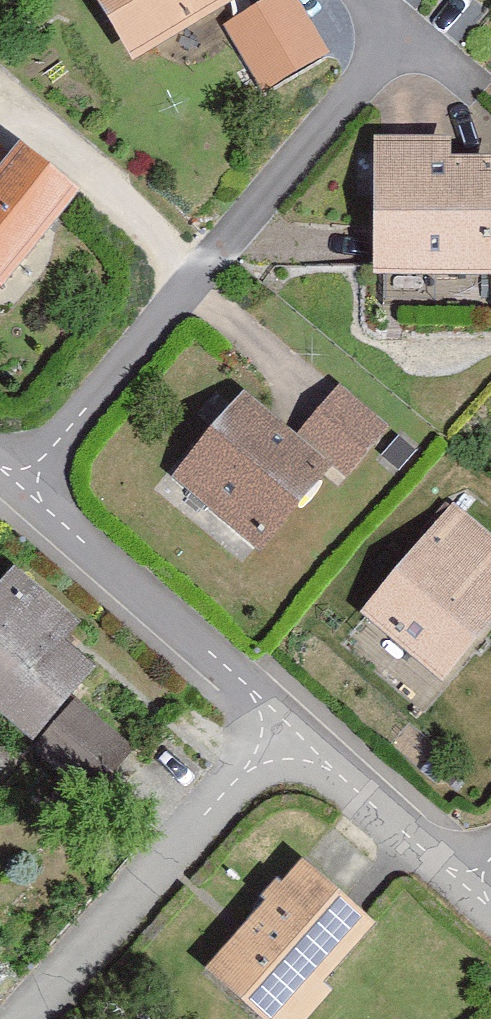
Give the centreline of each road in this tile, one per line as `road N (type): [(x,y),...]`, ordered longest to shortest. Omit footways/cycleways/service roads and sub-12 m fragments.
road 1 (residential): [(0,476),(296,736)]
road 2 (residential): [(296,736),(41,1018)]
road 3 (residential): [(296,736),(490,898)]

